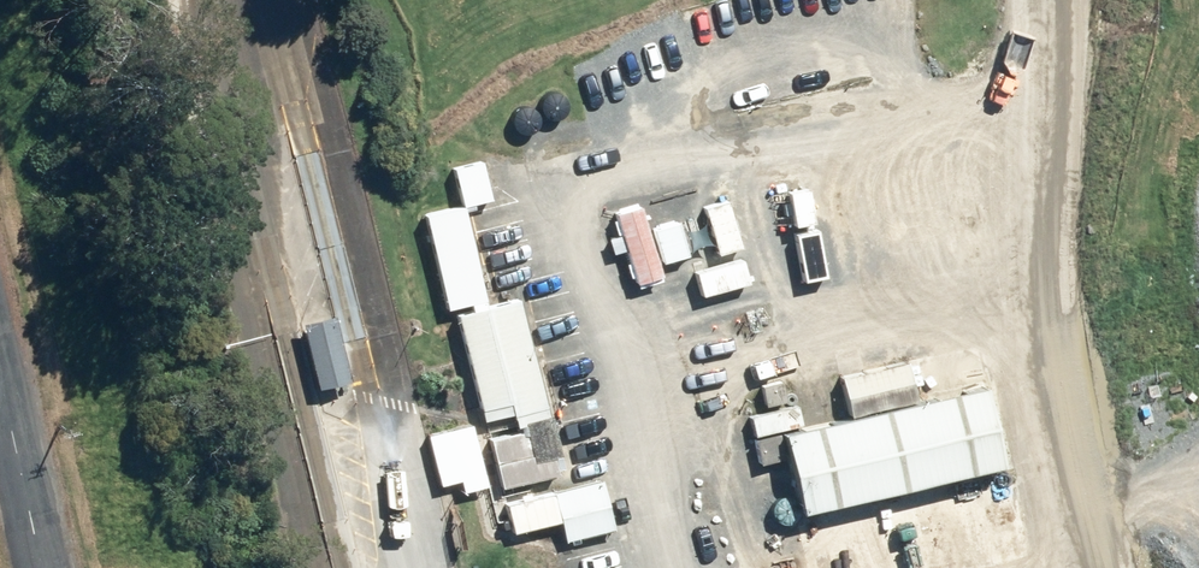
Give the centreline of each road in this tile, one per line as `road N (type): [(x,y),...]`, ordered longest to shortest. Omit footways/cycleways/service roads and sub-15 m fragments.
road 1 (unclassified): [(0,382),(42,567)]

